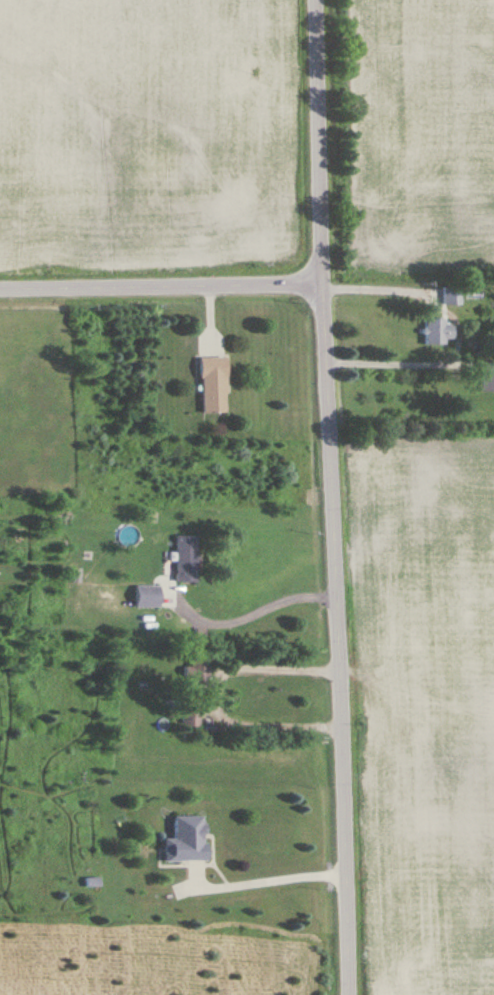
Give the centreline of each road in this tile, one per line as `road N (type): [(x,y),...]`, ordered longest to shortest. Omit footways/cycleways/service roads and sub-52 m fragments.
road 1 (residential): [(350,994),(316,0)]
road 2 (residential): [(0,288),(325,281)]

